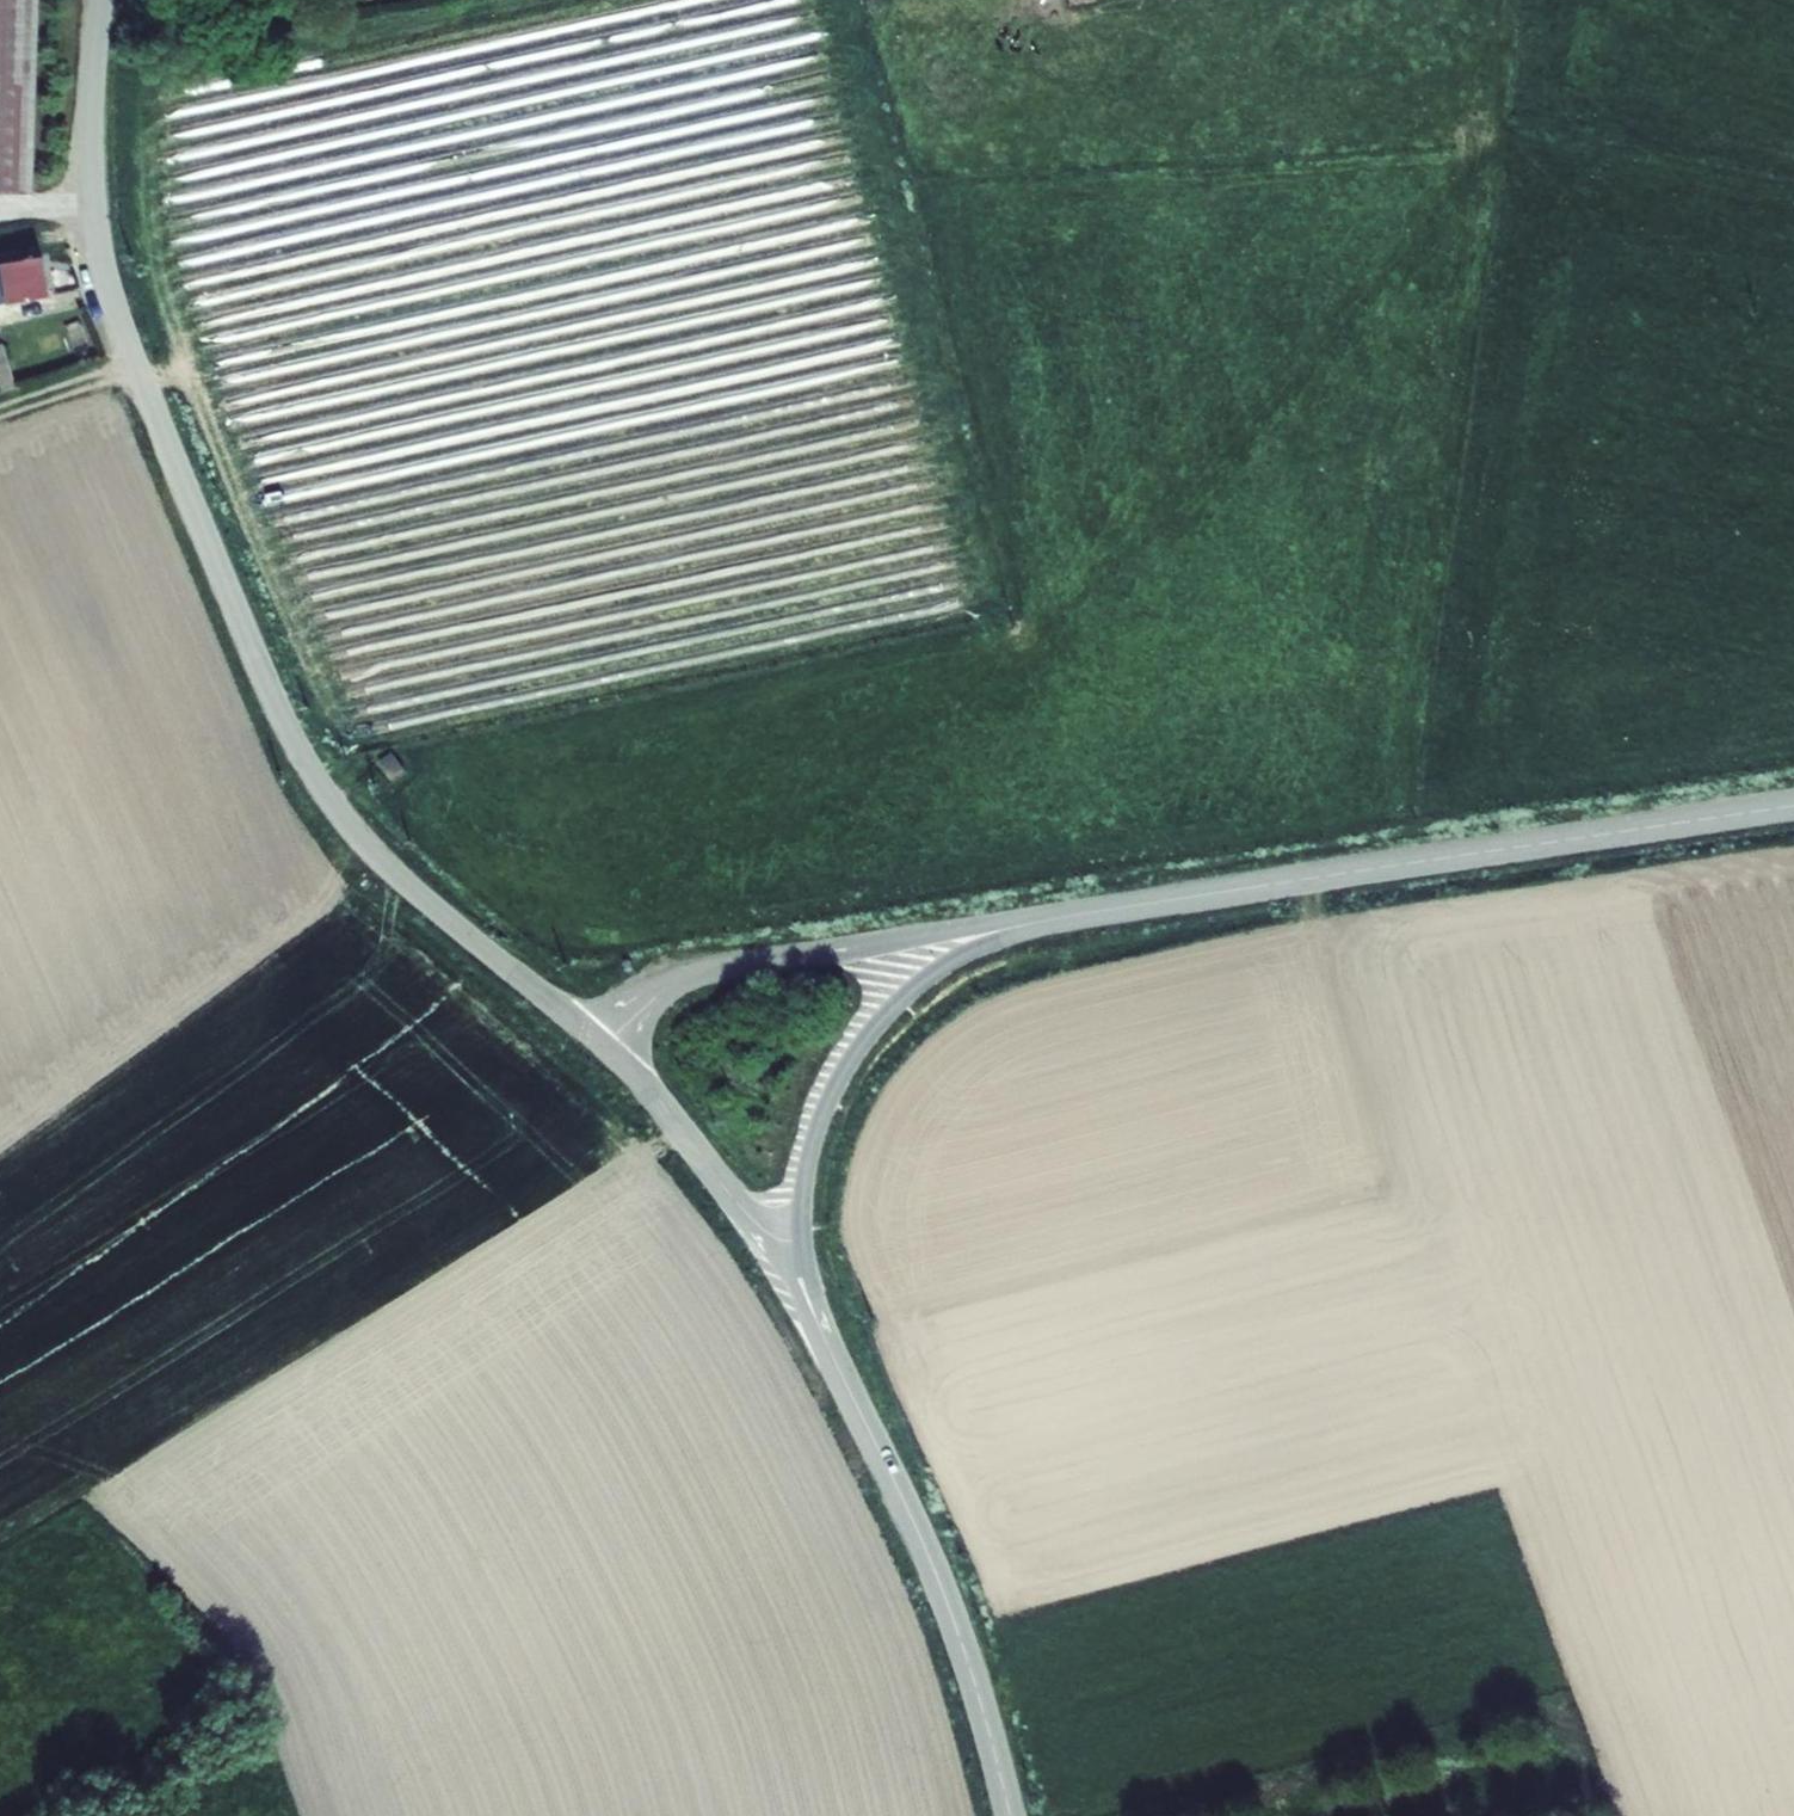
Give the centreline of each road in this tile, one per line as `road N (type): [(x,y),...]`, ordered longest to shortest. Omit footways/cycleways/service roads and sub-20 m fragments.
road 1 (residential): [(104,0),(92,145),(111,286),(281,715),(332,802),(380,858),(592,1032)]
road 2 (tertiary): [(975,941),(1054,917),(1793,804)]
road 3 (tertiary): [(1010,1815),(939,1581),(825,1339),(798,1255)]
road 4 (unclassified): [(975,941),(854,948),(691,976),(592,1032)]
road 5 (tertiary): [(798,1255),(809,1143),(845,1062),(890,1002),(975,941)]
road 6 (unclassified): [(592,1032),(743,1207),(798,1255)]

